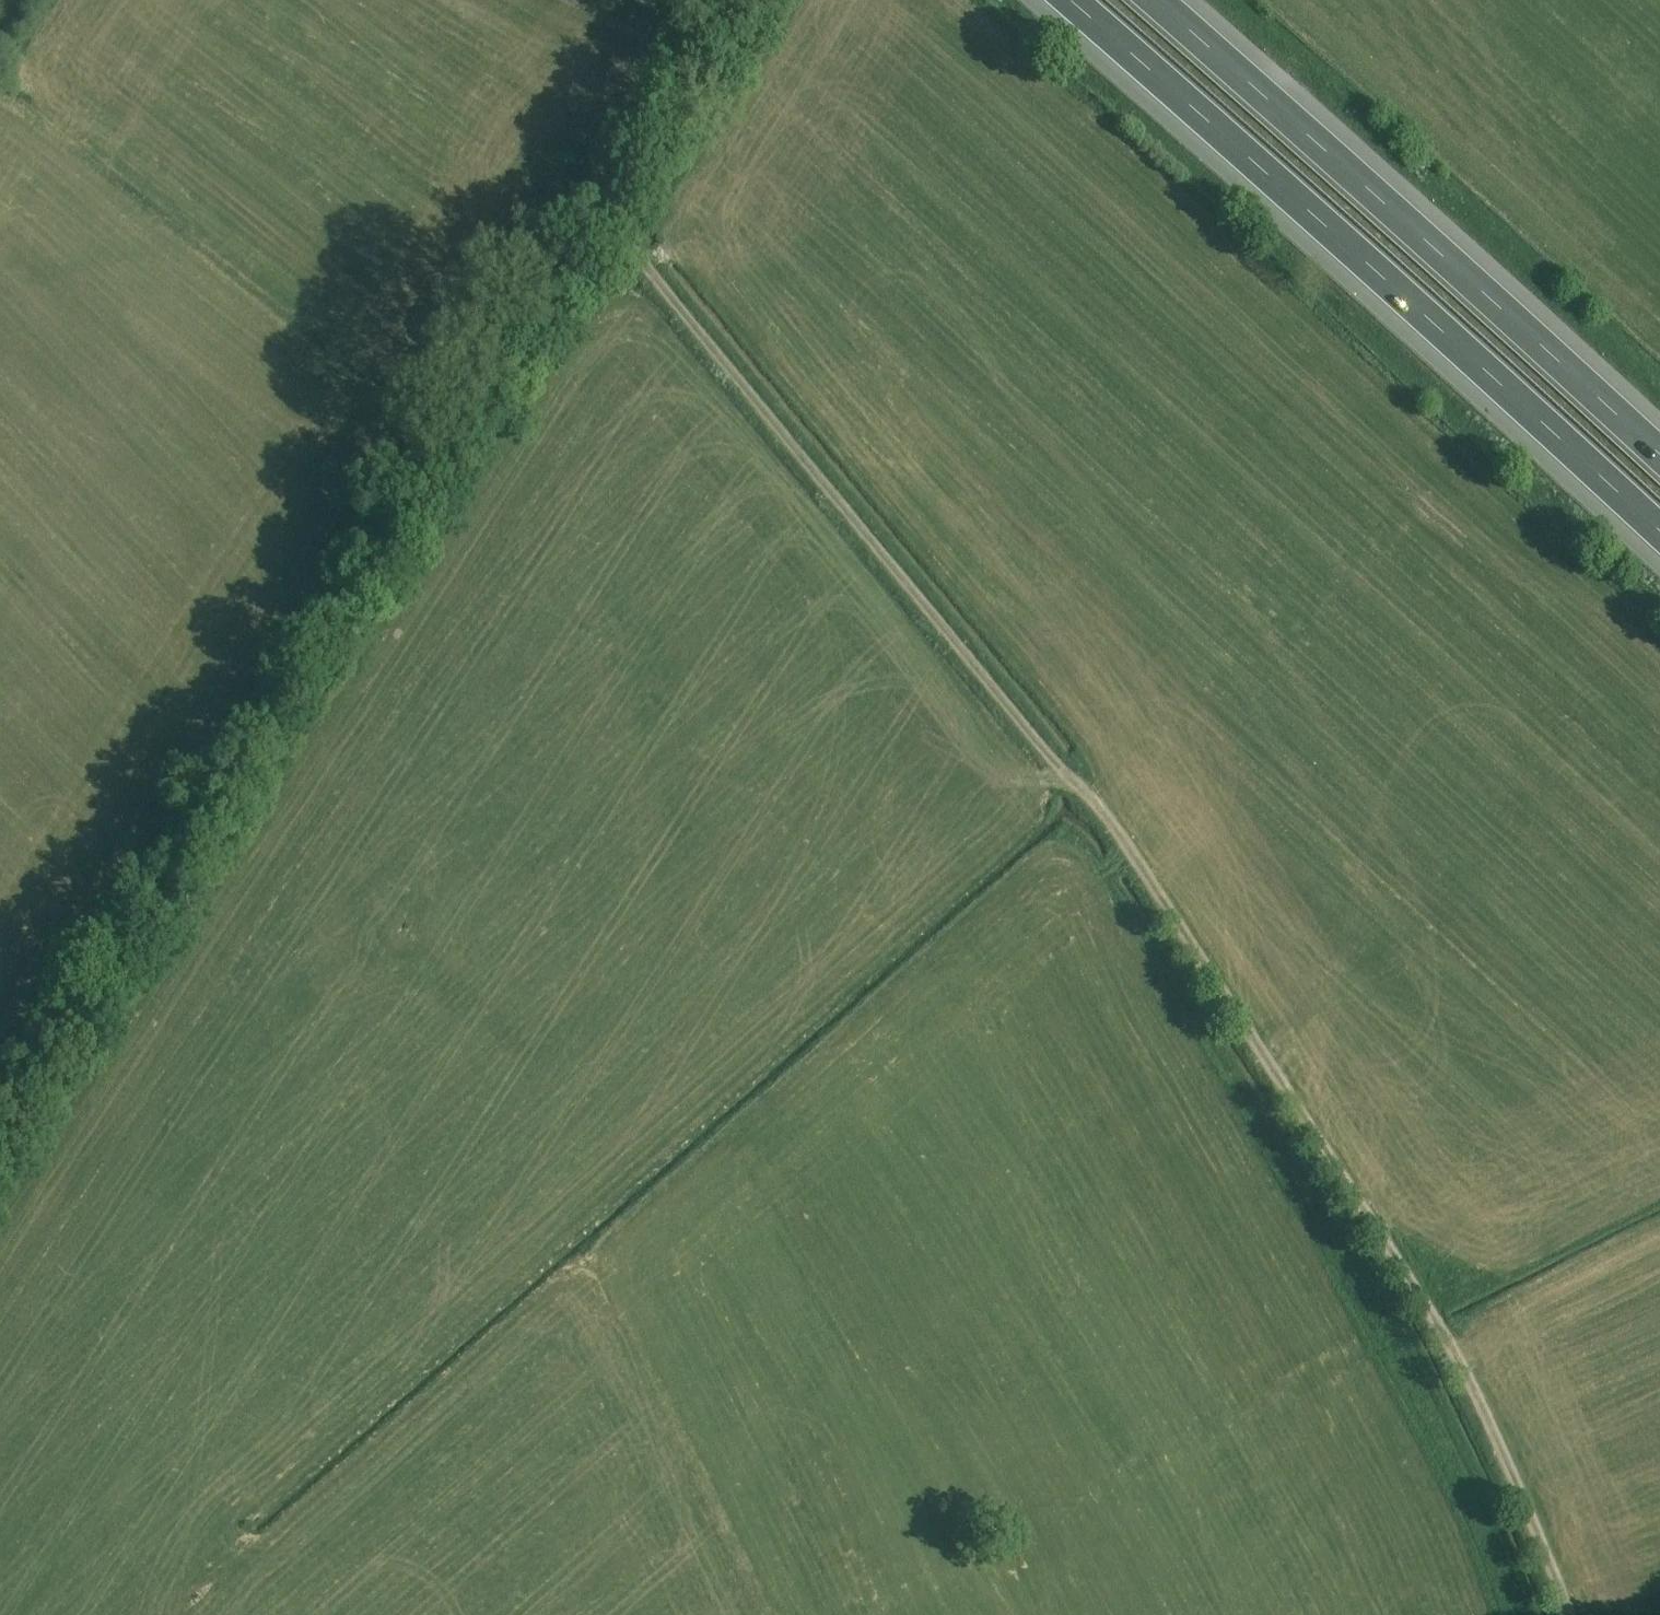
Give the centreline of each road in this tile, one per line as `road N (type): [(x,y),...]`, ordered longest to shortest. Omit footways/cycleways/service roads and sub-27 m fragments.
road 1 (track): [(633,254),(1115,827),(1449,1344),(1511,1470),(1568,1614)]
road 2 (motorway): [(1082,0),(1659,516)]
road 3 (motorway): [(1659,444),(1177,0)]

